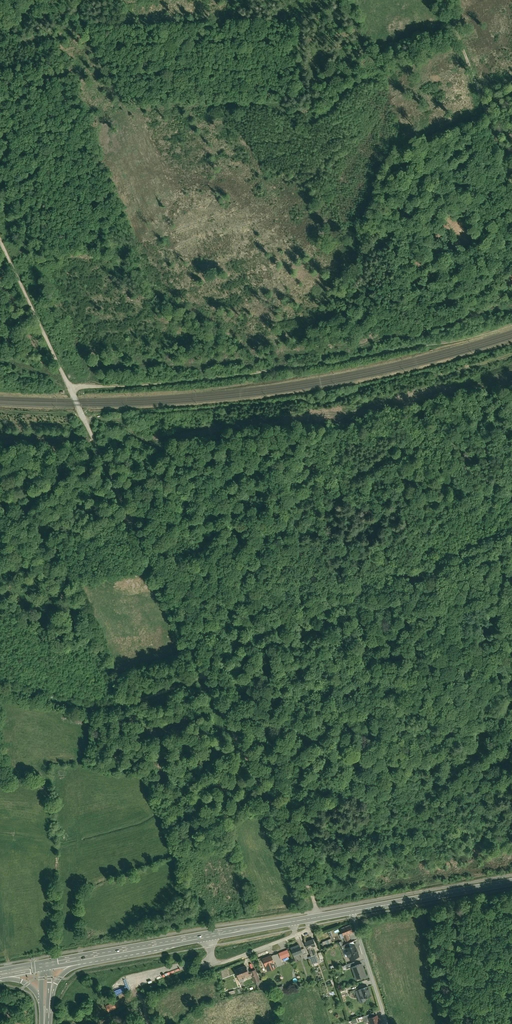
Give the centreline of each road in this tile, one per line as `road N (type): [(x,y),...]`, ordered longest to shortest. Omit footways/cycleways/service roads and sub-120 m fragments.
road 1 (track): [(0,239),(288,839),(318,918)]
road 2 (track): [(204,676),(99,711),(0,690)]
road 3 (track): [(511,176),(446,0)]
road 4 (secondary): [(511,884),(352,913)]

